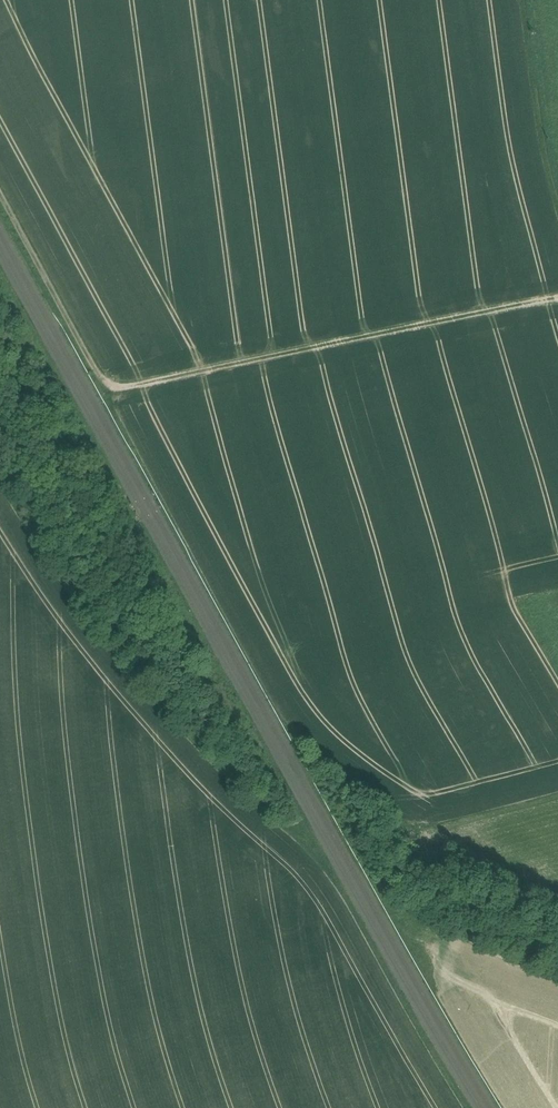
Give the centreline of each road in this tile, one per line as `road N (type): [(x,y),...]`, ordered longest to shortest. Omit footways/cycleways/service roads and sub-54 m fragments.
road 1 (track): [(557,301),(129,389),(109,386),(0,183)]

